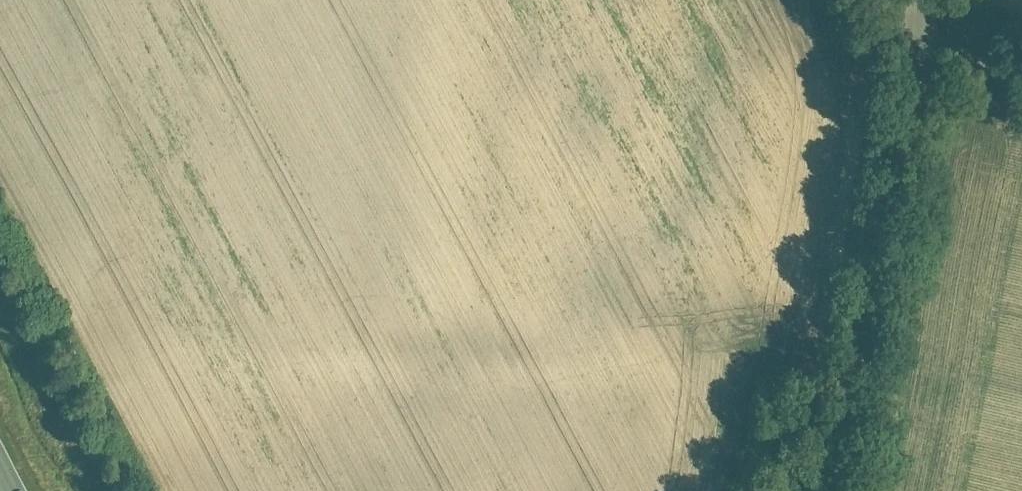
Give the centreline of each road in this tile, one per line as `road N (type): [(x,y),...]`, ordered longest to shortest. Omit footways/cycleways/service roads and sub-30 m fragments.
road 1 (unclassified): [(829,490),(922,55)]

